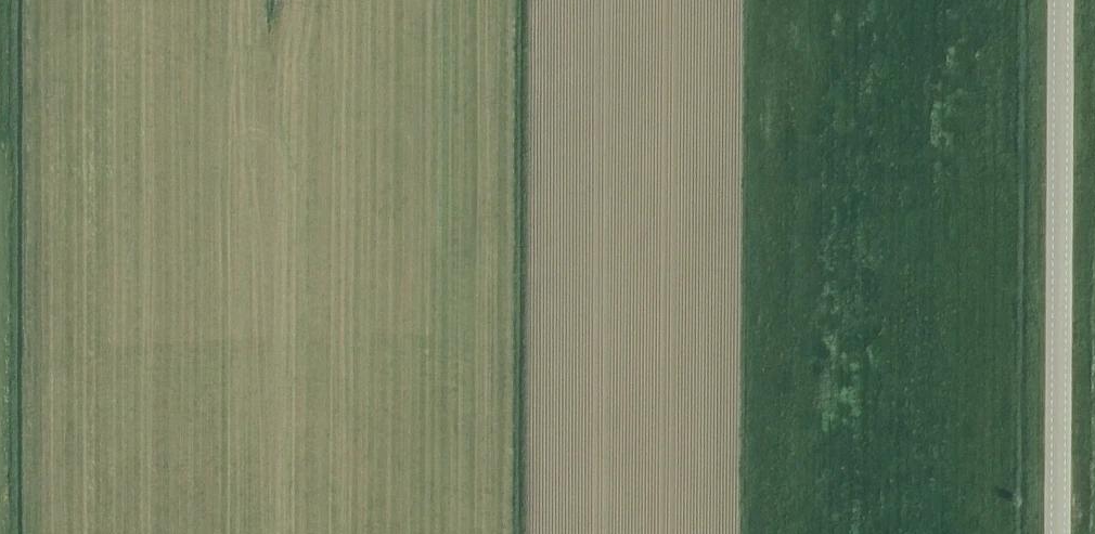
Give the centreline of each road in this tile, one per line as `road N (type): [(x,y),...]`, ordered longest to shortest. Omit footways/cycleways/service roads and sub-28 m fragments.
road 1 (tertiary): [(1062,0),(1060,533)]

